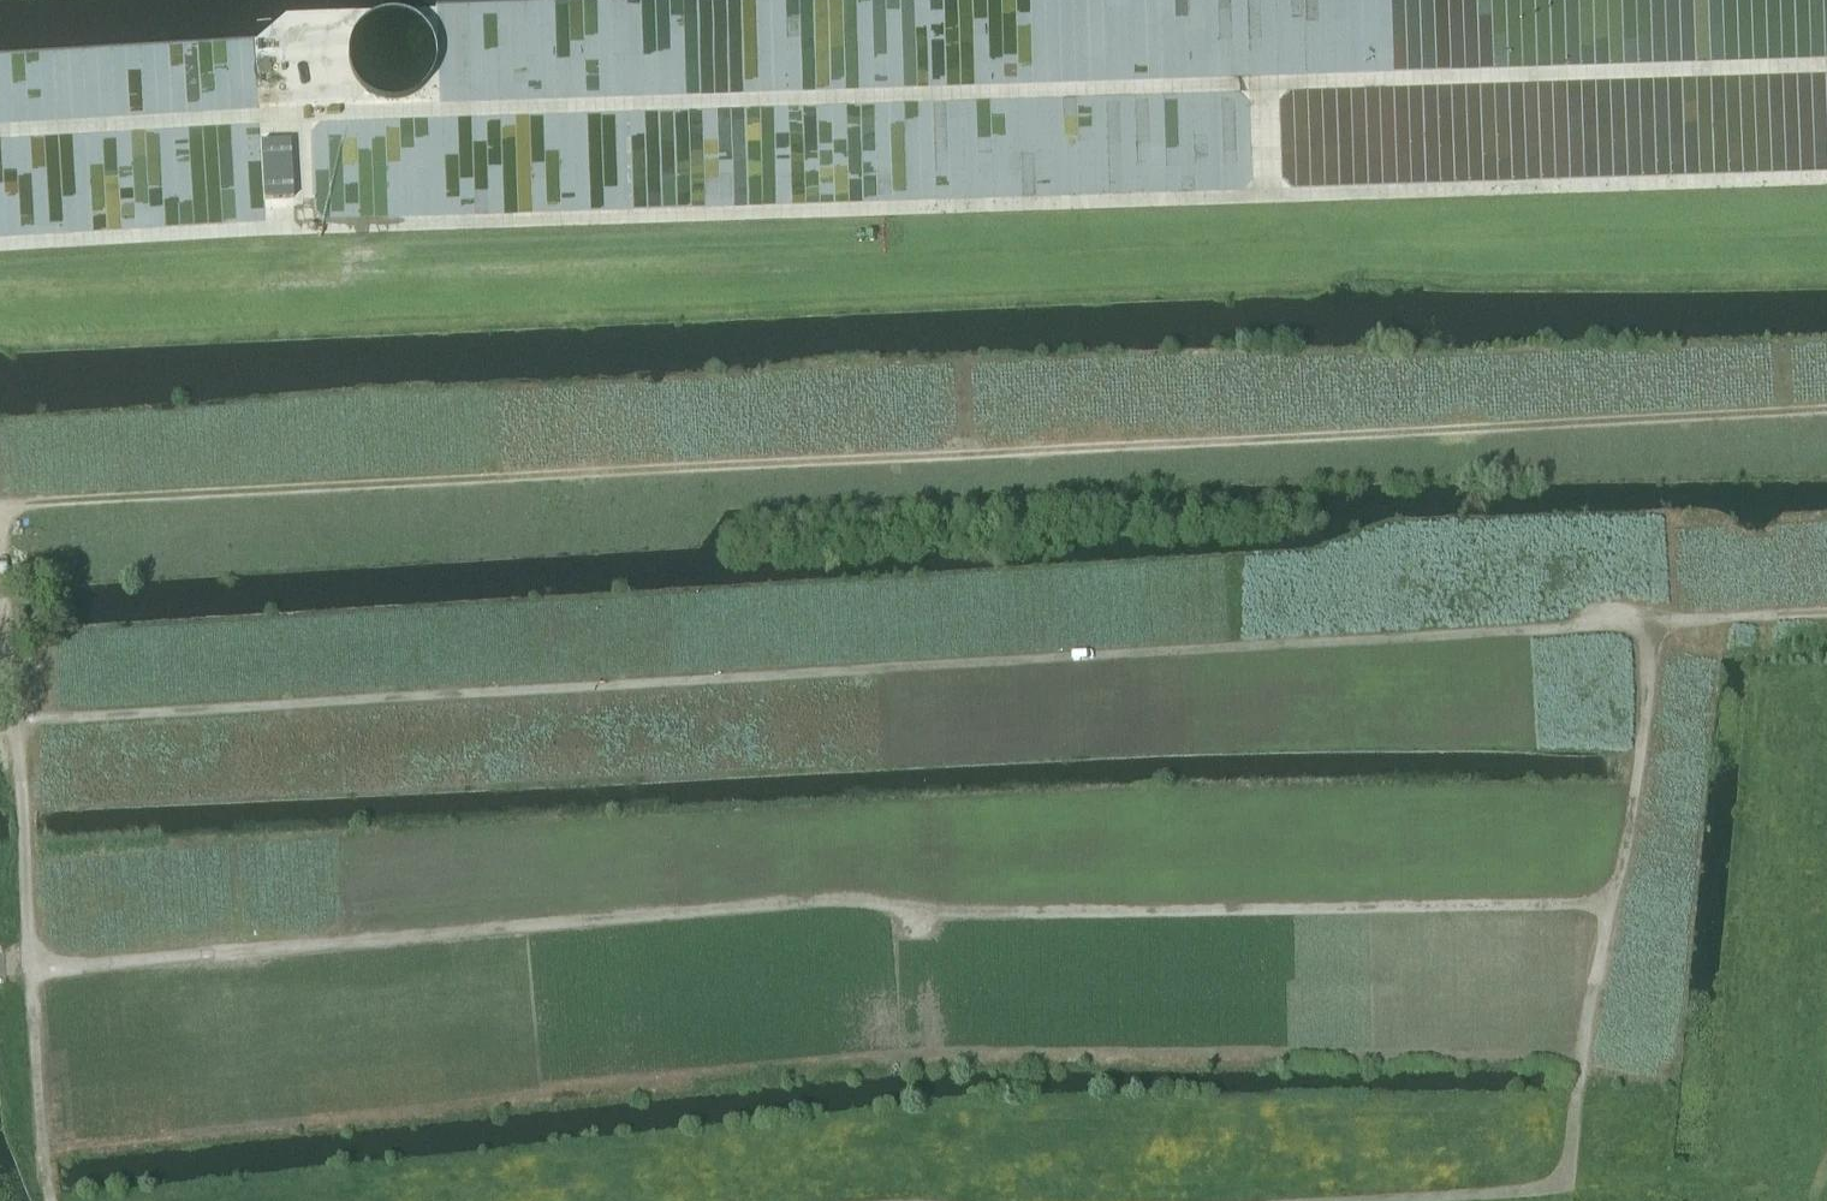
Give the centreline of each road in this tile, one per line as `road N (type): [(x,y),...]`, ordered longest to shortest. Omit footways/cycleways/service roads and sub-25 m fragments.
road 1 (track): [(1826,407),(0,505)]
road 2 (track): [(0,289),(1826,222)]
road 3 (track): [(1649,620),(20,718),(7,730)]
road 4 (track): [(32,965),(818,897),(1000,913),(1608,902)]
road 5 (track): [(1371,1200),(1565,1185),(1578,1063),(1645,728),(1649,620),(1826,612)]
road 6 (track): [(0,723),(20,759),(52,1200)]

